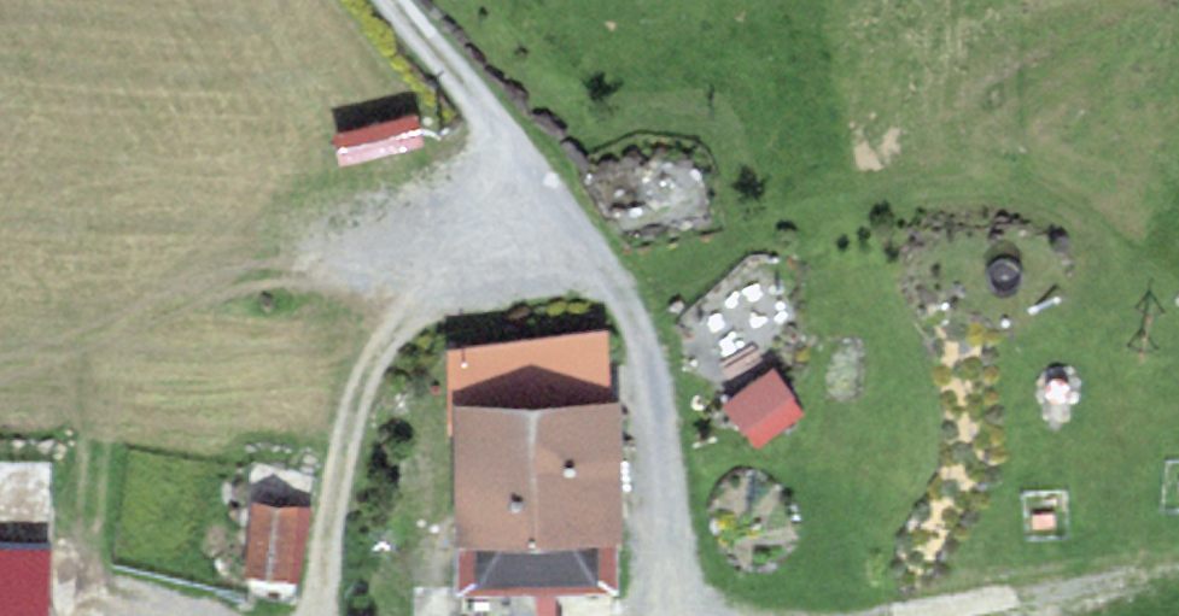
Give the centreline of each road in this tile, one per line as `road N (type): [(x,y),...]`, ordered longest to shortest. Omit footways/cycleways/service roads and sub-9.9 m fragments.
road 1 (track): [(658,615),(659,511),(638,318),(387,0)]
road 2 (track): [(579,240),(424,307),(383,349),(354,403),(337,472),(318,615)]
road 3 (track): [(1178,578),(985,615)]

